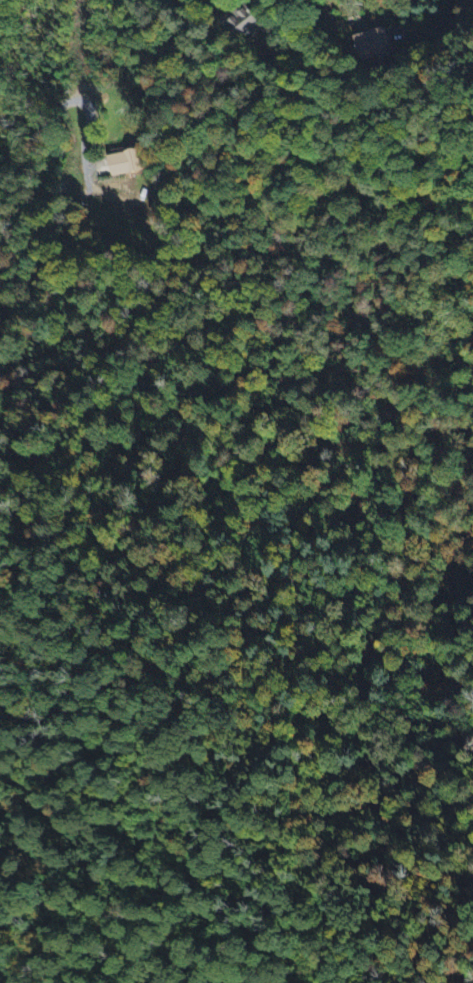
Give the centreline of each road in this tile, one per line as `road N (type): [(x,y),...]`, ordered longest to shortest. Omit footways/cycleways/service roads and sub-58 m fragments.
road 1 (residential): [(0,171),(63,101),(88,107),(80,196),(8,284)]

